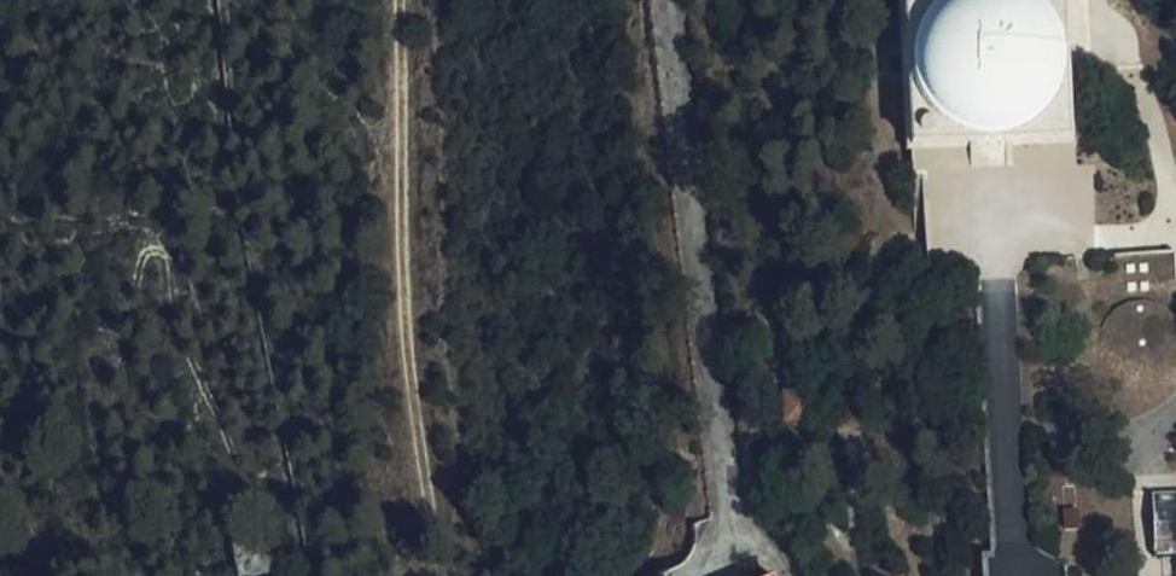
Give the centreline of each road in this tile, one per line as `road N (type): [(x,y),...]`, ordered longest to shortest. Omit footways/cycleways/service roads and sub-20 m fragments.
road 1 (track): [(0,438),(26,524),(63,531),(96,496),(137,282),(156,252),(177,271),(184,322),(249,490)]
road 2 (track): [(399,0),(413,371),(440,575)]

